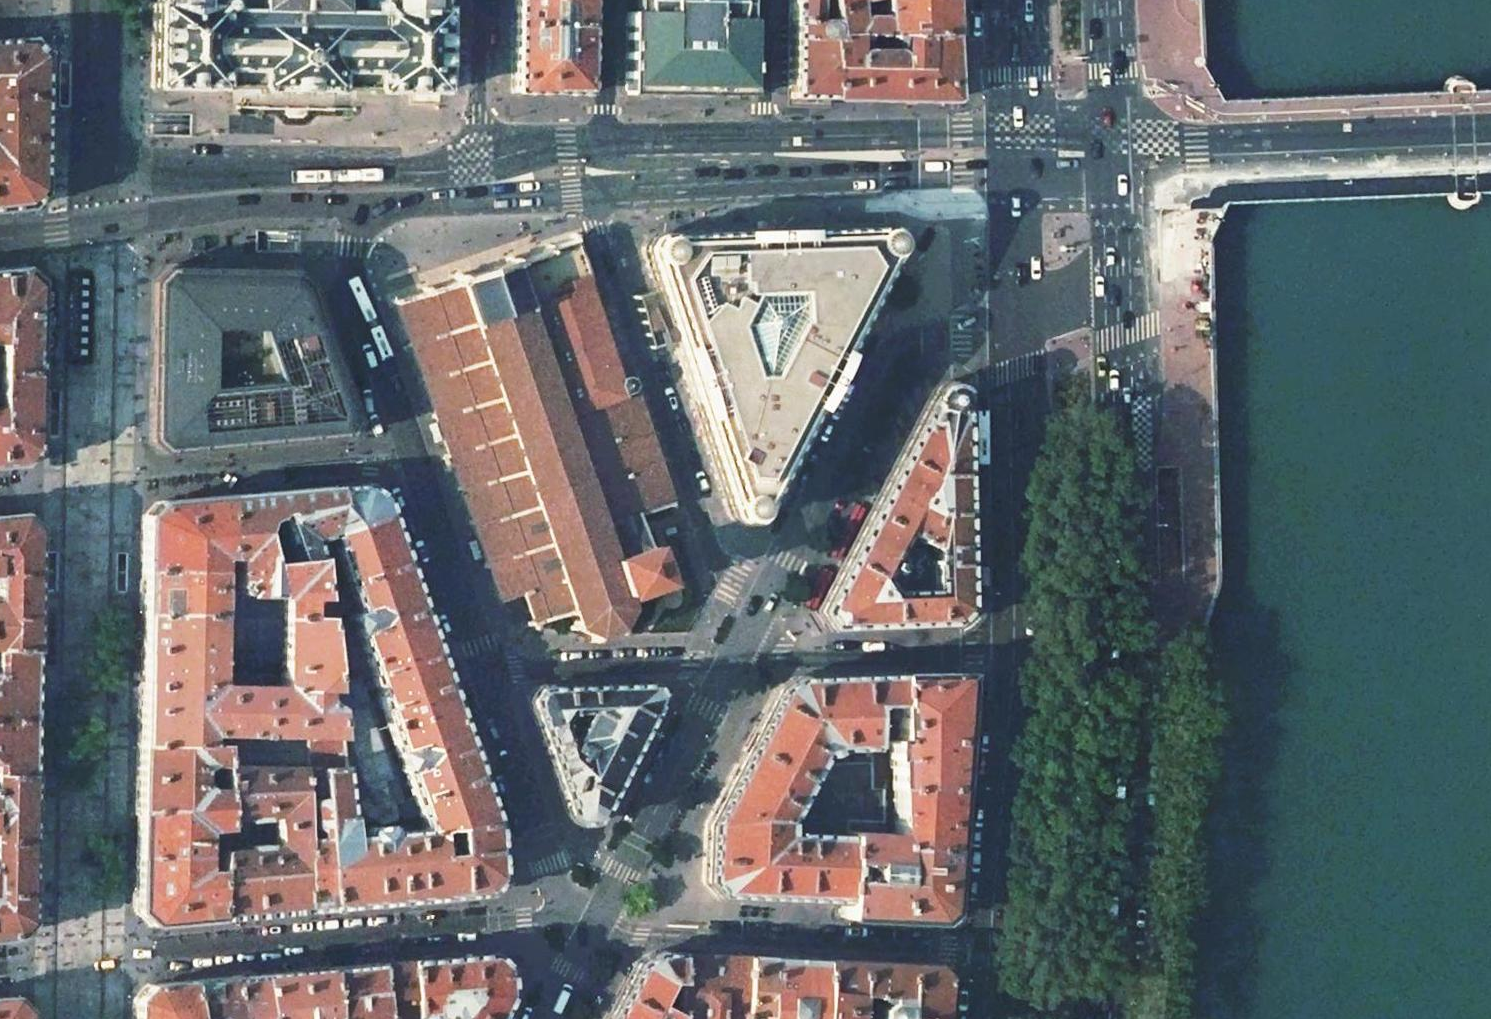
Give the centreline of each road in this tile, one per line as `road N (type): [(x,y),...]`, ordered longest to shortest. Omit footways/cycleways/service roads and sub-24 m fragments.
road 1 (primary): [(1099,1018),(1115,811),(1126,245)]
road 2 (residential): [(595,925),(553,913),(501,927),(90,958)]
road 3 (residential): [(763,598),(731,582),(713,551),(597,226),(600,189)]
road 4 (residential): [(481,673),(358,290),(356,246)]
road 5 (residential): [(595,925),(641,935),(999,956)]
road 6 (residential): [(763,598),(892,357),(912,343),(1015,317)]
road 7 (residential): [(643,188),(1015,174)]
road 8 (primary): [(1124,171),(1490,154)]
road 9 (primary): [(1015,317),(1014,655)]
road 10 (residential): [(0,235),(318,200)]
road 11 (primary): [(1014,655),(999,956)]
road 12 (residential): [(595,925),(731,660)]
road 13 (residential): [(1014,655),(731,660)]
road 14 (residential): [(595,925),(544,866),(481,673)]
road 15 (residential): [(1016,134),(765,137)]
road 16 (residential): [(731,660),(481,673)]
road 17 (primary): [(1124,171),(1117,0)]
road 18 (residential): [(765,137),(607,139)]
road 19 (residential): [(478,146),(479,0)]
road 20 (primary): [(1015,174),(1015,317)]
road 21 (residential): [(609,0),(607,139)]
road 22 (residential): [(765,137),(769,0)]
road 23 (primary): [(1009,0),(1016,134)]
road 24 (residential): [(1015,317),(1126,245)]
road 25 (residential): [(471,200),(600,189)]
road 26 (residential): [(607,139),(478,146)]

